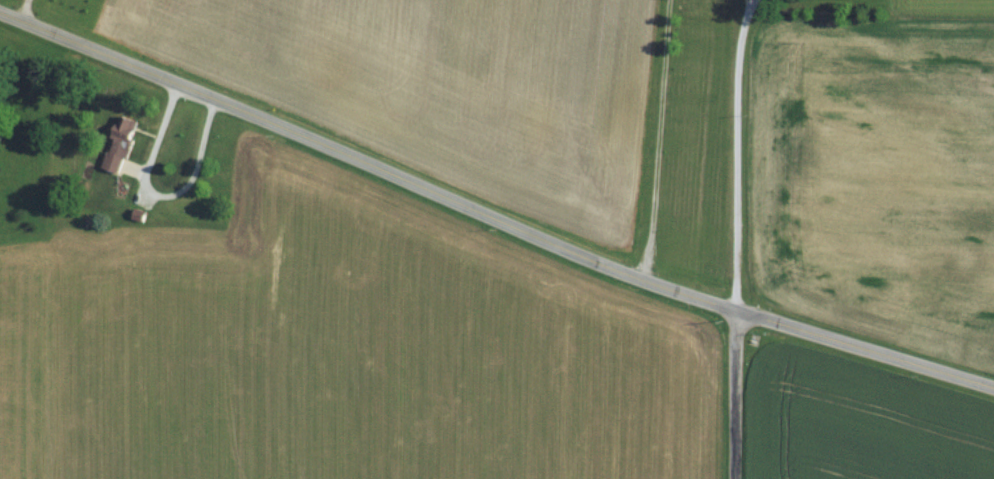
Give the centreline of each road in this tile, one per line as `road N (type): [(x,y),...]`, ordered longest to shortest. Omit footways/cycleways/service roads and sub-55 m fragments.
road 1 (tertiary): [(993,387),(617,272),(0,13)]
road 2 (residential): [(734,478),(734,311)]

